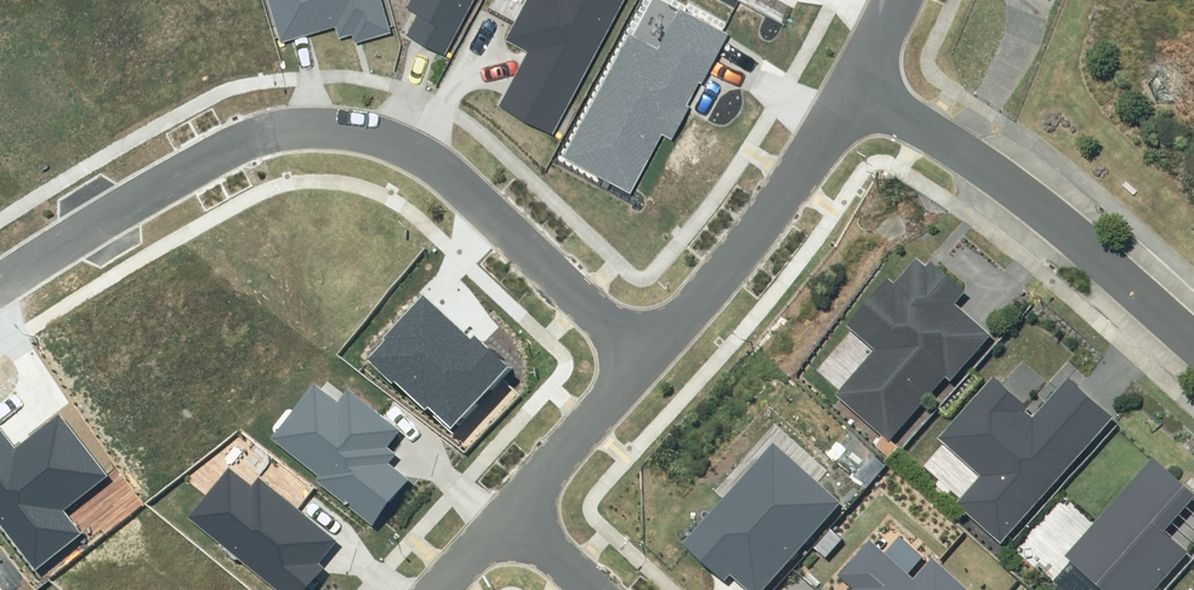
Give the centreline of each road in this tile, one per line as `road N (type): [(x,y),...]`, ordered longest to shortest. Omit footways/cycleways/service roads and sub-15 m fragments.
road 1 (residential): [(635,359),(446,163),(382,133),(314,122),(233,145),(0,285)]
road 2 (residential): [(856,79),(1193,368)]
road 3 (residential): [(856,79),(635,359)]
road 4 (residential): [(635,359),(484,534)]

